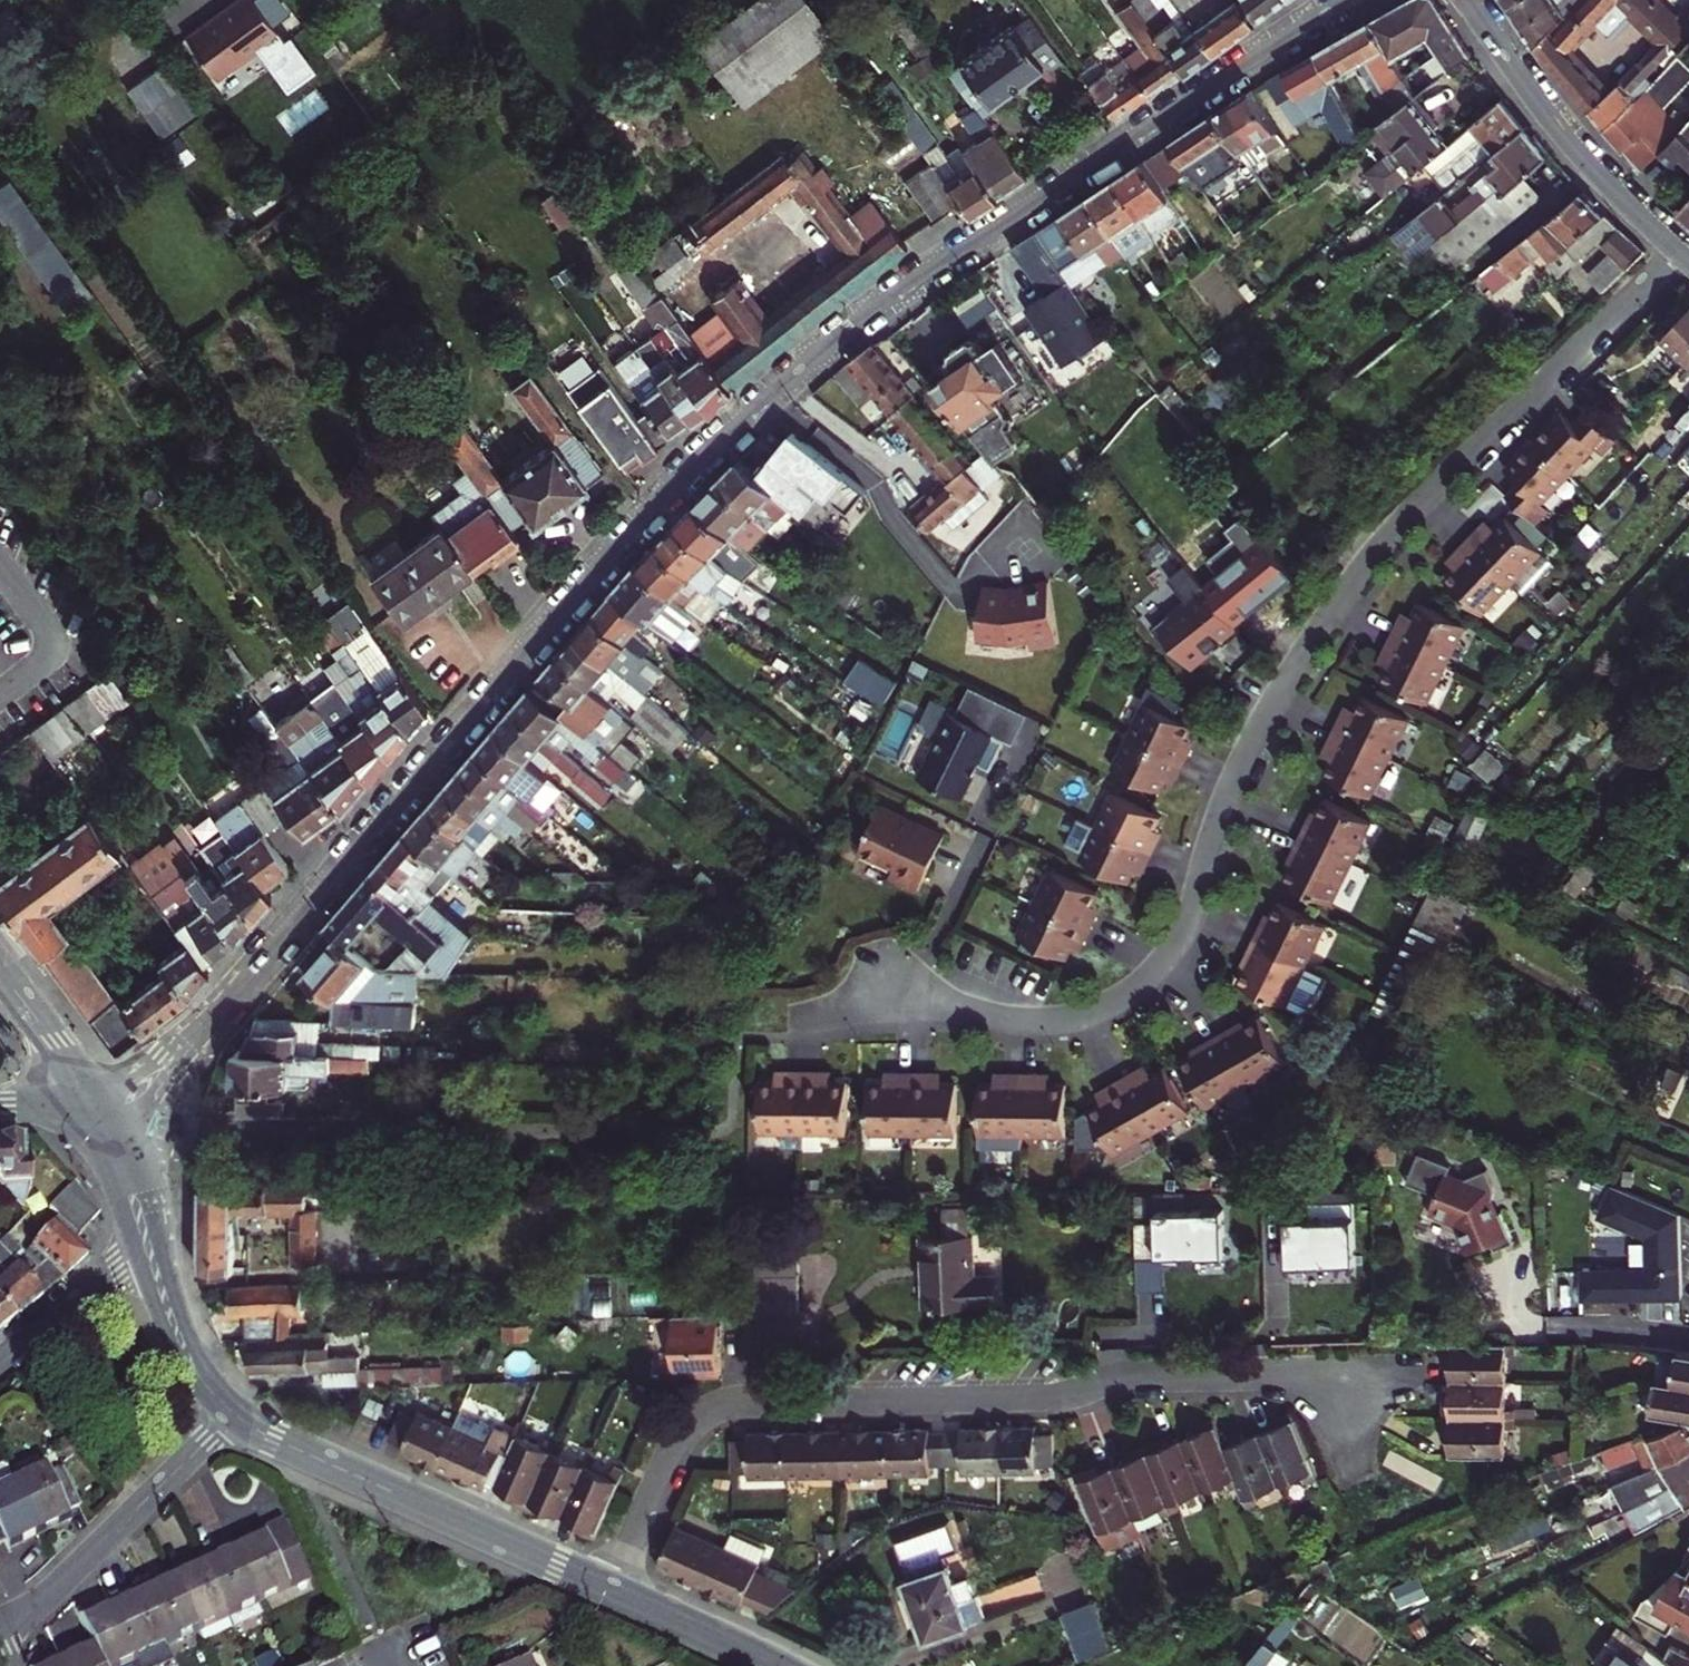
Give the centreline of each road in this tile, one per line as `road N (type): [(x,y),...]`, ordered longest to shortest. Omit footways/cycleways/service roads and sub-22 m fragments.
road 1 (tertiary): [(1346,0),(874,310),(743,419),(612,556),(214,1016),(141,1079),(93,1099)]
road 2 (residential): [(886,1003),(1011,1018),(1081,1013),(1125,995),(1155,970),(1186,928),(1246,755),(1334,609),(1422,500),(1680,252)]
road 3 (residential): [(614,1591),(680,1441),(731,1405),(1042,1395),(1126,1378),(1368,1373)]
road 4 (tertiary): [(237,1412),(293,1449),(614,1591)]
road 5 (tertiary): [(93,1099),(128,1176),(177,1325),(207,1382),(237,1412)]
road 6 (residential): [(1464,0),(1564,135),(1680,252)]
road 7 (residential): [(0,1626),(42,1603),(237,1412)]
road 8 (tertiary): [(614,1591),(778,1665)]
road 9 (tertiary): [(0,970),(93,1099)]

